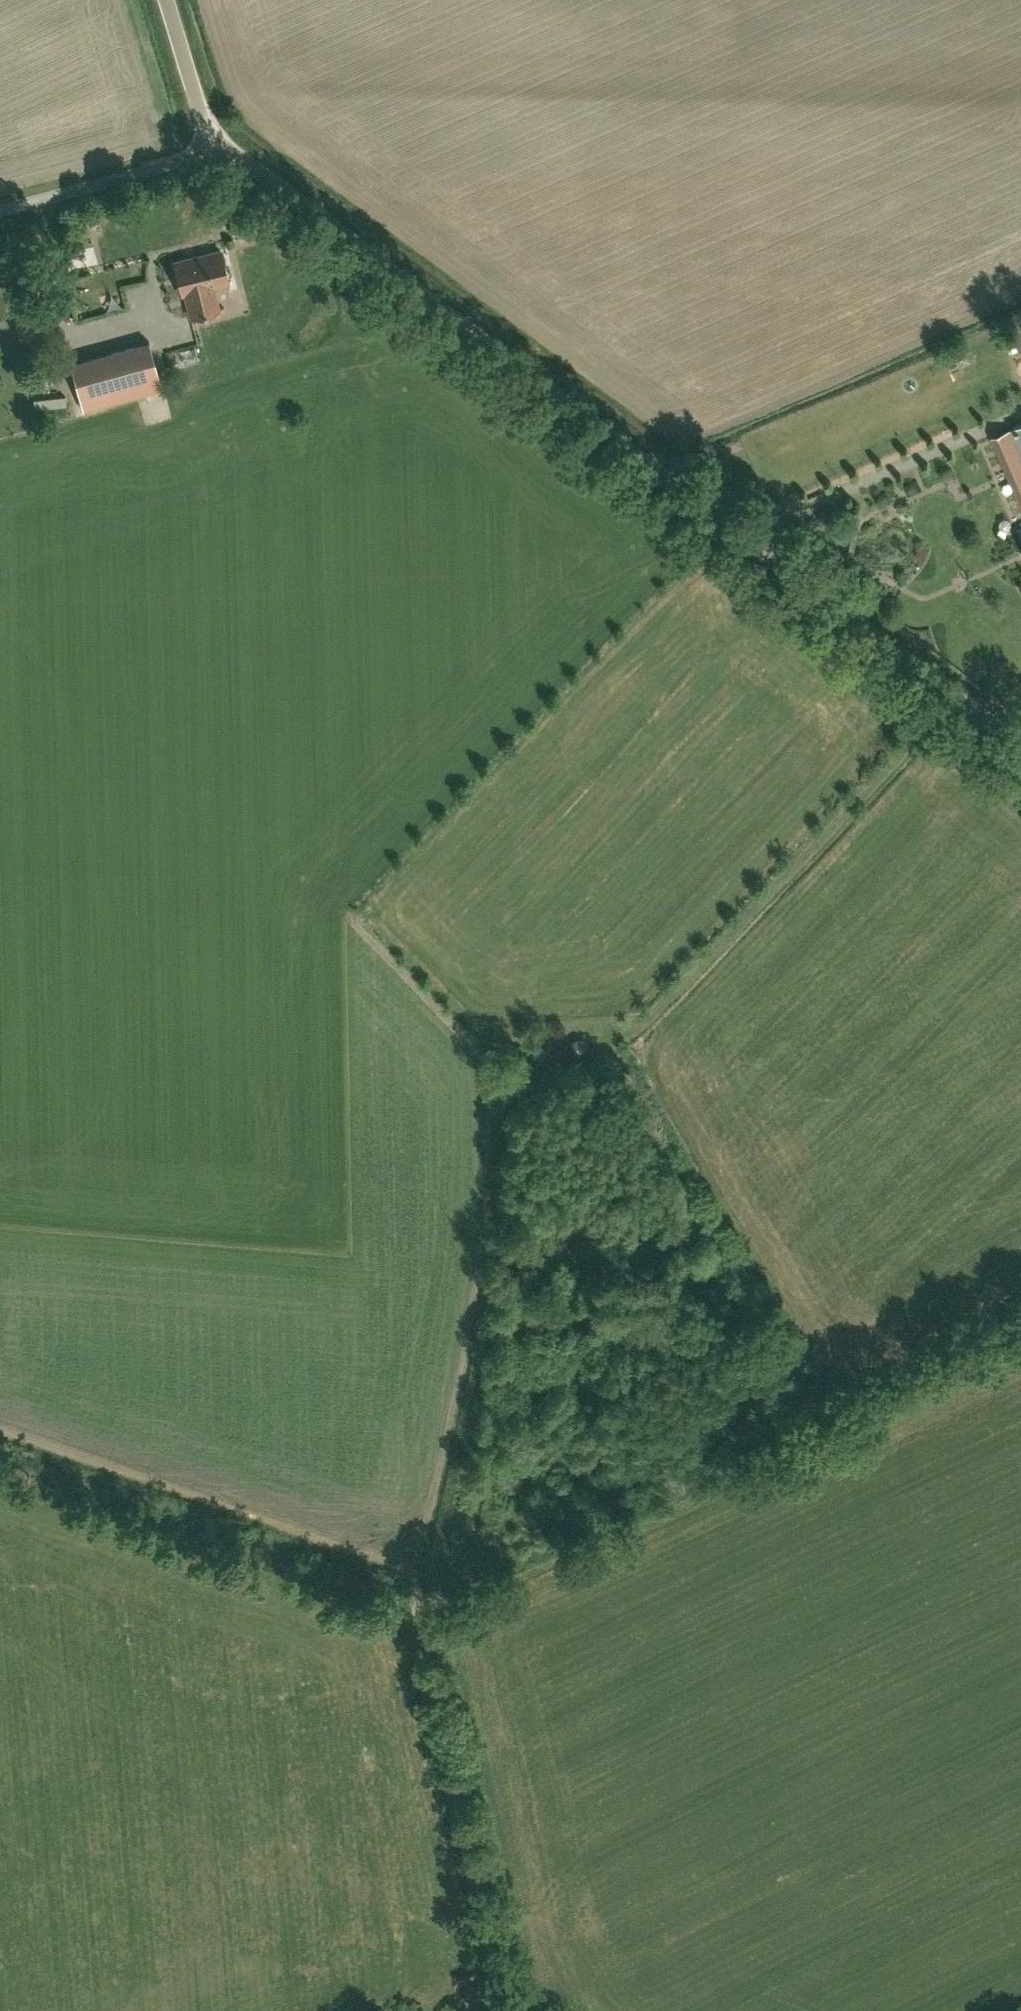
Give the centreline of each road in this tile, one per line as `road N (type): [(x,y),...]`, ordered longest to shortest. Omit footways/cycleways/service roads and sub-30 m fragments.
road 1 (unclassified): [(1020,745),(226,149)]
road 2 (unclassified): [(0,211),(226,149)]
road 3 (unclassified): [(226,149),(198,104),(167,0)]

